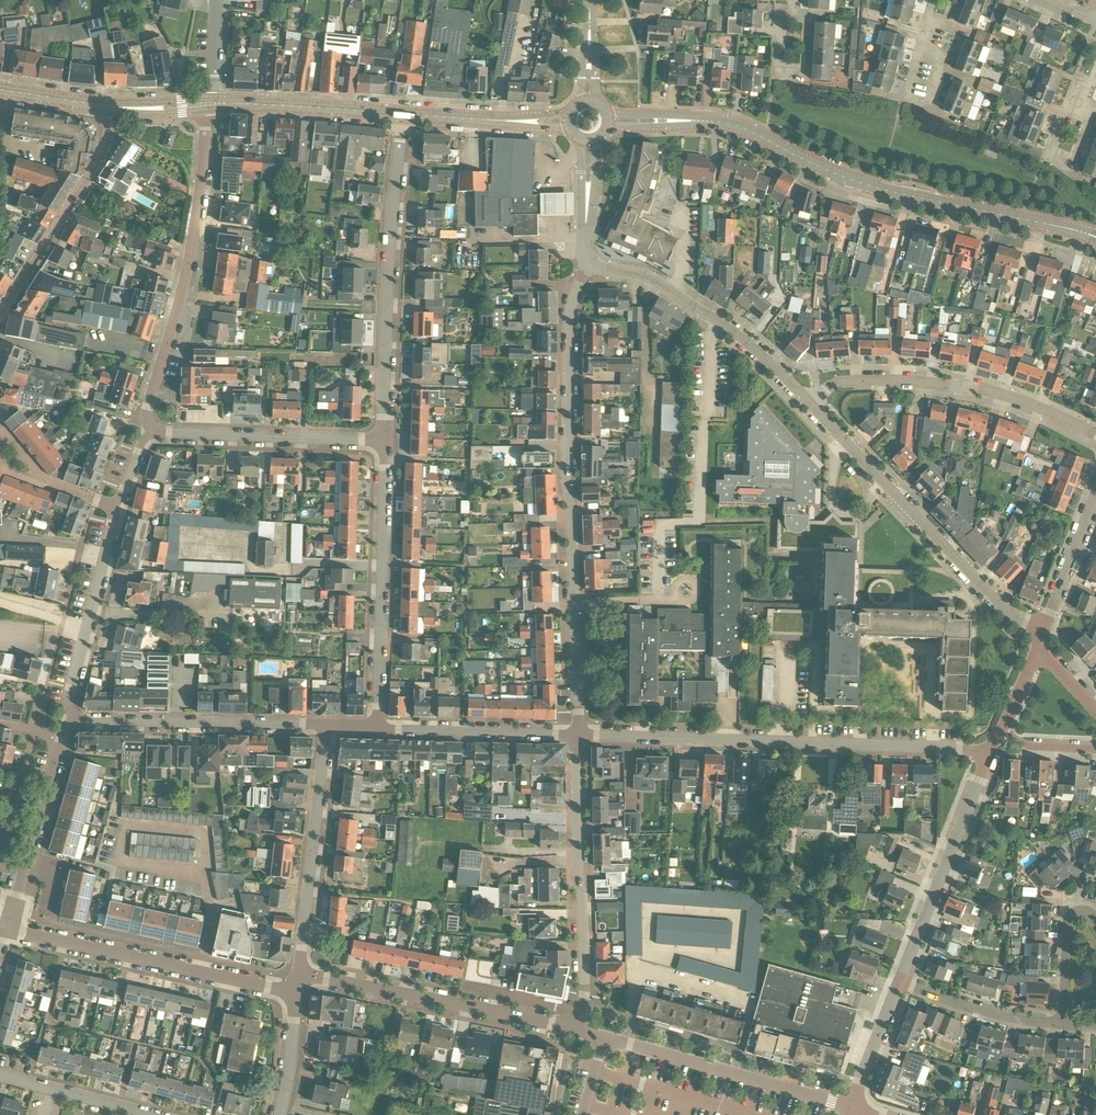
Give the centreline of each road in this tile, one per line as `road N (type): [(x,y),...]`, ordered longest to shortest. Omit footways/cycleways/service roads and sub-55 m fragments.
road 1 (tertiary): [(1095,237),(865,185),(730,123),(607,121)]
road 2 (residential): [(578,736),(570,479),(574,303),(591,263)]
road 3 (unclassified): [(990,755),(578,736)]
road 4 (residential): [(155,431),(147,408),(197,220),(204,105)]
road 5 (residential): [(1043,627),(1003,605),(805,401)]
road 6 (residential): [(383,440),(401,114)]
road 7 (residential): [(1095,437),(1028,403),(961,385),(858,377),(831,382),(805,401)]
road 8 (residential): [(74,718),(68,698),(114,506),(155,431)]
road 9 (residential): [(296,992),(3,930)]
road 10 (residential): [(575,1030),(584,992),(578,736)]
road 11 (residential): [(378,729),(383,440)]
road 12 (residential): [(575,1030),(298,975)]
road 13 (residential): [(805,401),(762,355),(656,281),(591,263)]
road 14 (residential): [(852,1108),(604,1038)]
road 15 (residential): [(326,726),(74,718)]
road 16 (residential): [(298,975),(326,726)]
road 17 (residential): [(900,984),(990,755)]
road 18 (residential): [(0,315),(107,145),(115,107)]
road 19 (residential): [(383,440),(155,431)]
road 20 (residential): [(3,930),(74,718)]
road 21 (residential): [(578,736),(378,729)]
road 22 (tertiary): [(219,104),(401,114)]
road 23 (residential): [(1064,1026),(1012,1019),(900,984)]
road 24 (tertiary): [(401,114),(568,121)]
road 25 (unclassified): [(1043,627),(1095,498)]
road 26 (residential): [(1064,1026),(1071,923),(1081,915),(1095,927)]
road 27 (residential): [(852,1108),(900,984)]
road 28 (residential): [(278,1114),(296,992)]
road 29 (residential): [(591,263),(590,140)]

